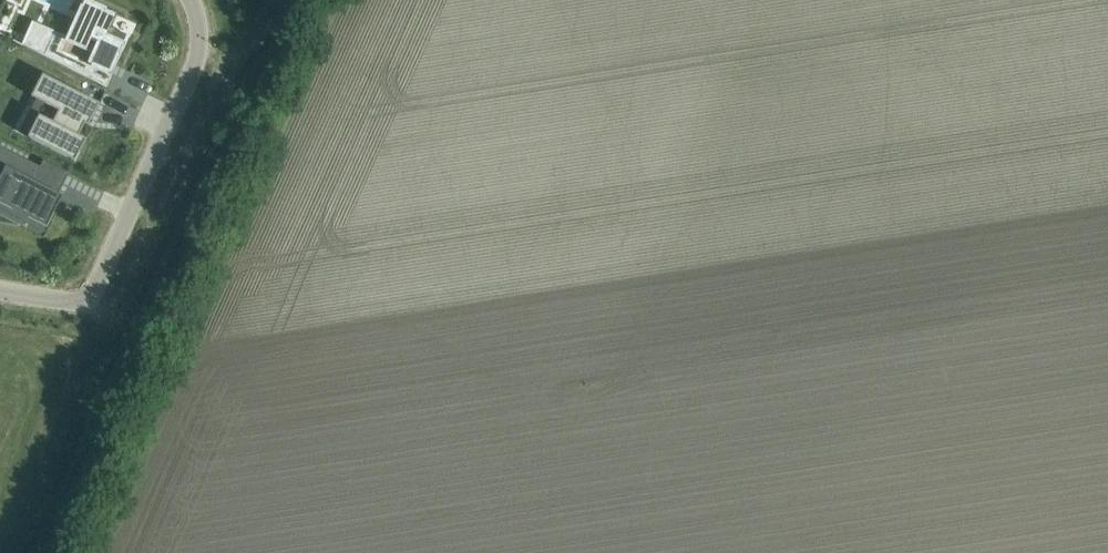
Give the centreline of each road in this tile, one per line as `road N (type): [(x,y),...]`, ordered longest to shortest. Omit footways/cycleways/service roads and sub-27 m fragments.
road 1 (residential): [(0,291),(88,303),(197,55),(192,0)]

